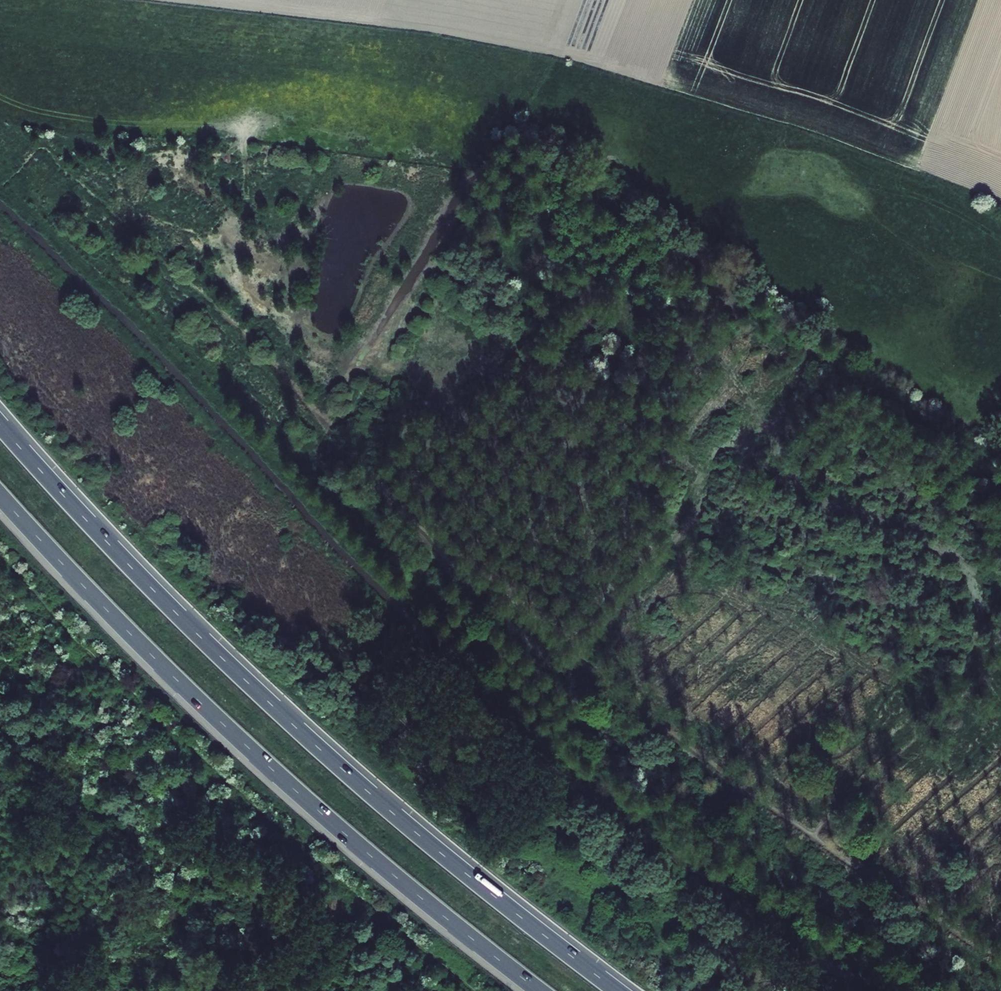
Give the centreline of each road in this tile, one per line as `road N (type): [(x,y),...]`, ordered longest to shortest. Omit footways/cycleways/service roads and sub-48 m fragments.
road 1 (motorway): [(618,990),(447,858),(274,707),(0,424)]
road 2 (motorway): [(0,496),(227,728),(539,990)]

